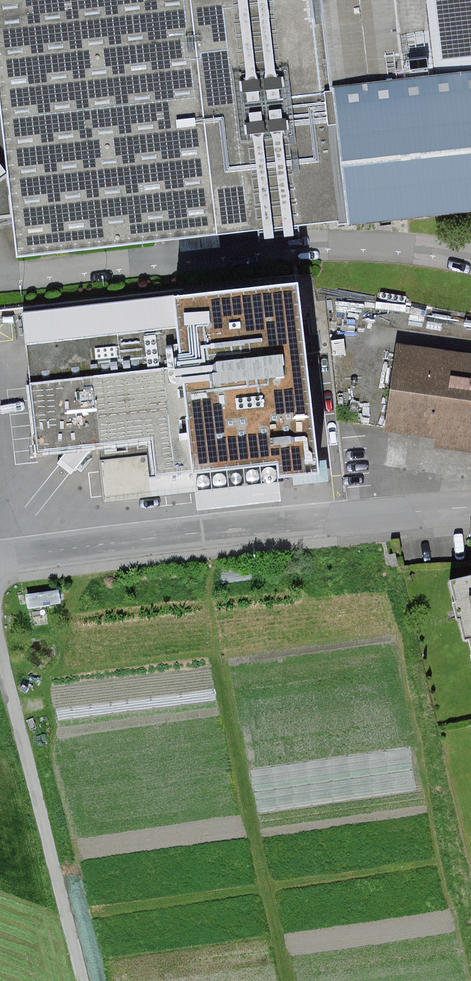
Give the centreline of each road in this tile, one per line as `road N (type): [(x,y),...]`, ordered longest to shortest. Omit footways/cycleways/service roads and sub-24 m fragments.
road 1 (residential): [(470,515),(0,575)]
road 2 (track): [(90,980),(0,595)]

